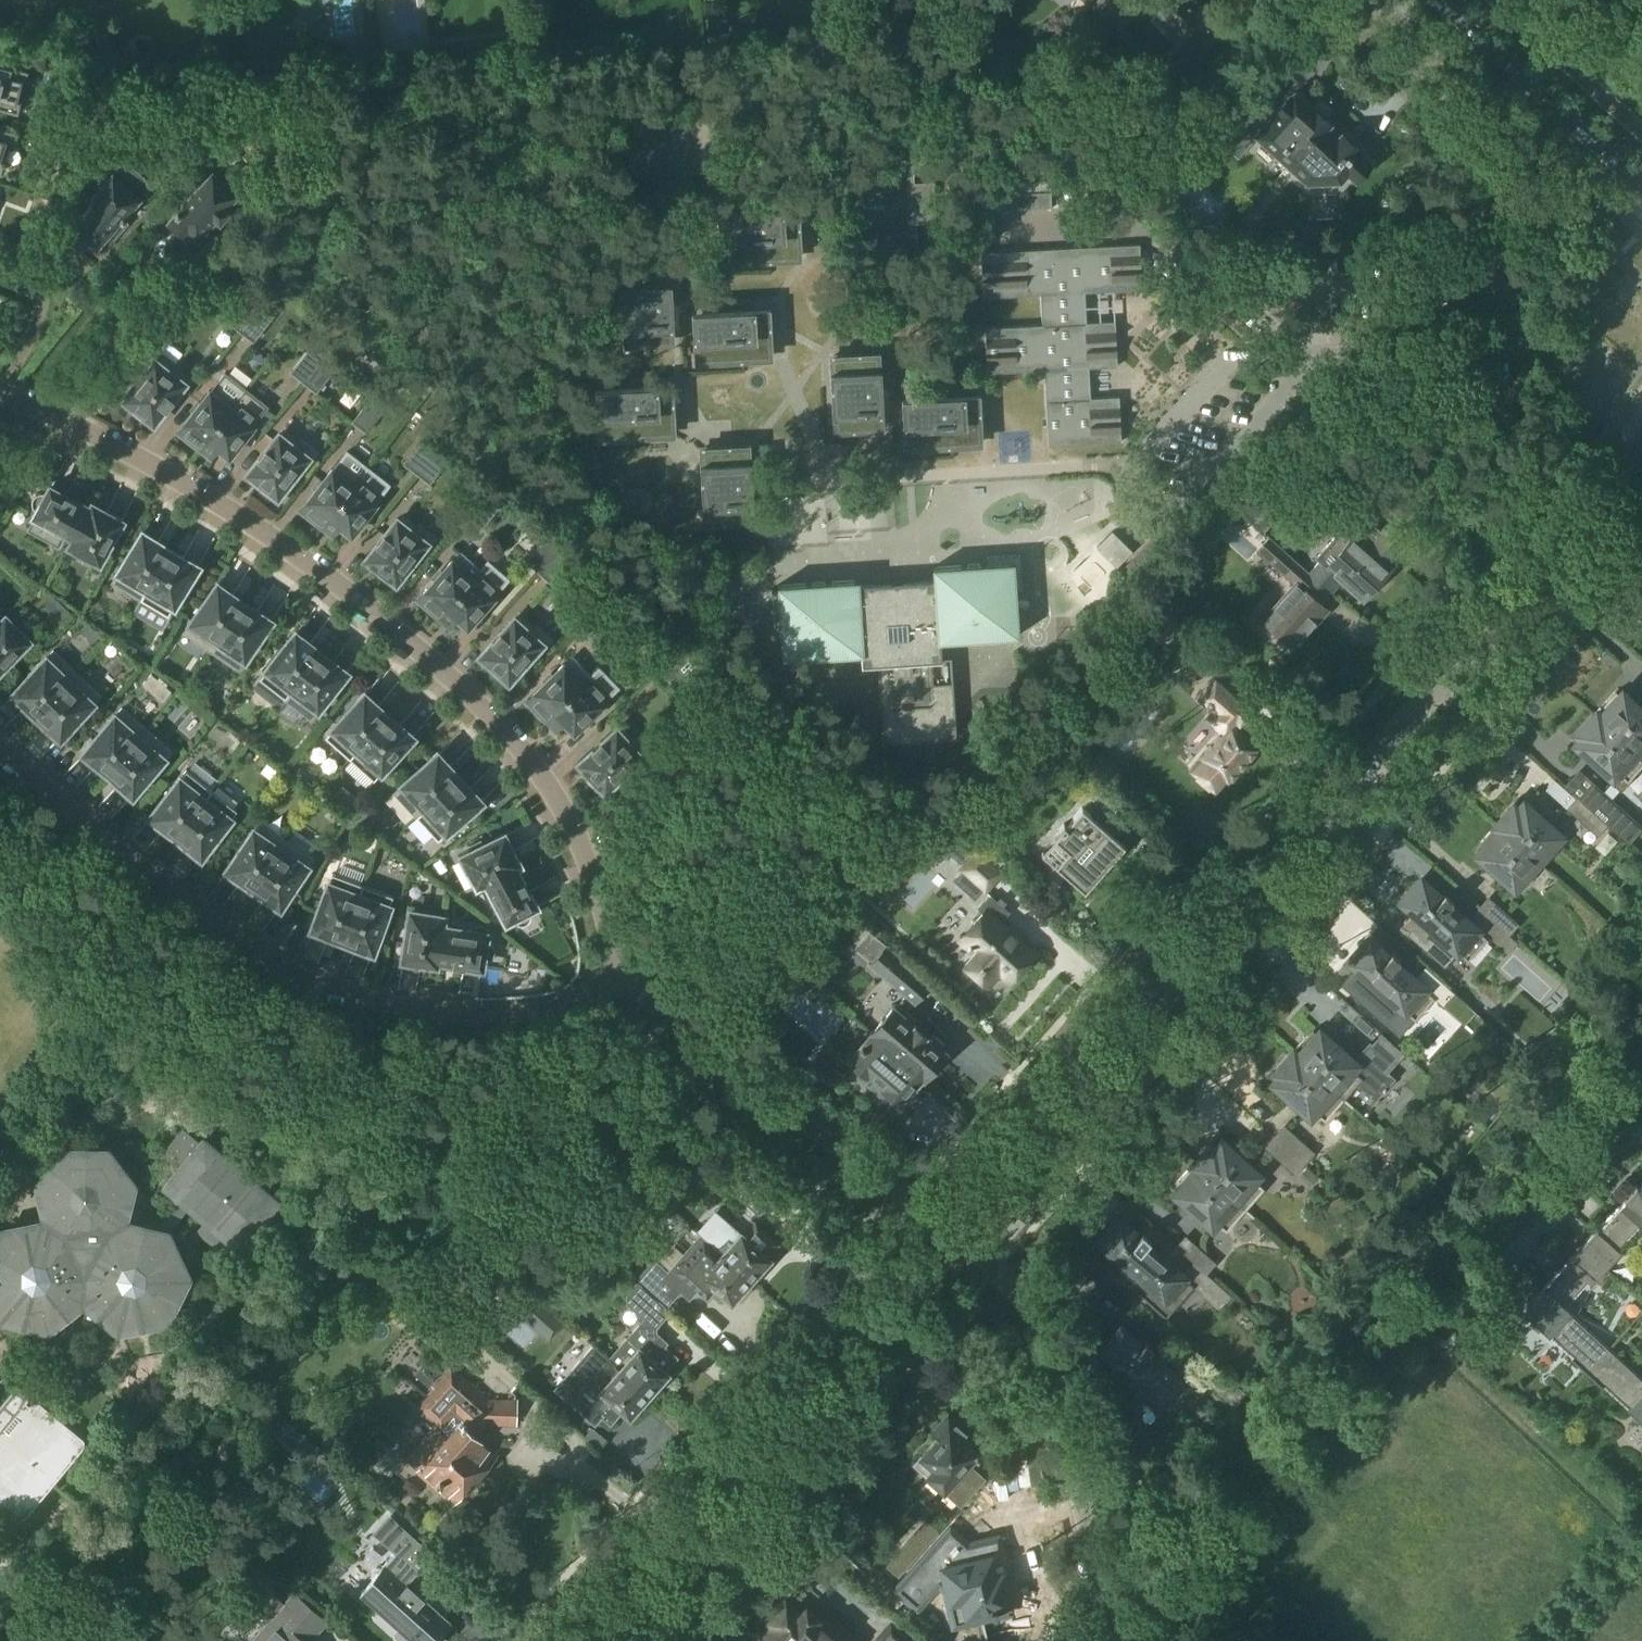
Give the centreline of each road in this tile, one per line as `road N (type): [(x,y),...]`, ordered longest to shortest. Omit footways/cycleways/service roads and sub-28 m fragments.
road 1 (residential): [(945,1234),(1641,461)]
road 2 (residential): [(626,981),(561,808),(530,760),(423,653),(344,588),(201,495),(0,395)]
road 3 (residential): [(626,981),(539,1004),(474,1009),(413,1005),(328,984),(164,884),(0,743)]
road 4 (residential): [(587,1640),(945,1234)]
road 5 (residential): [(1107,1640),(1032,1308),(945,1234)]
road 6 (residential): [(945,1234),(626,981)]
road 7 (primary): [(1437,0),(1641,189)]
road 8 (primary): [(1641,127),(1501,0)]
road 9 (track): [(1534,1640),(1629,1535)]

